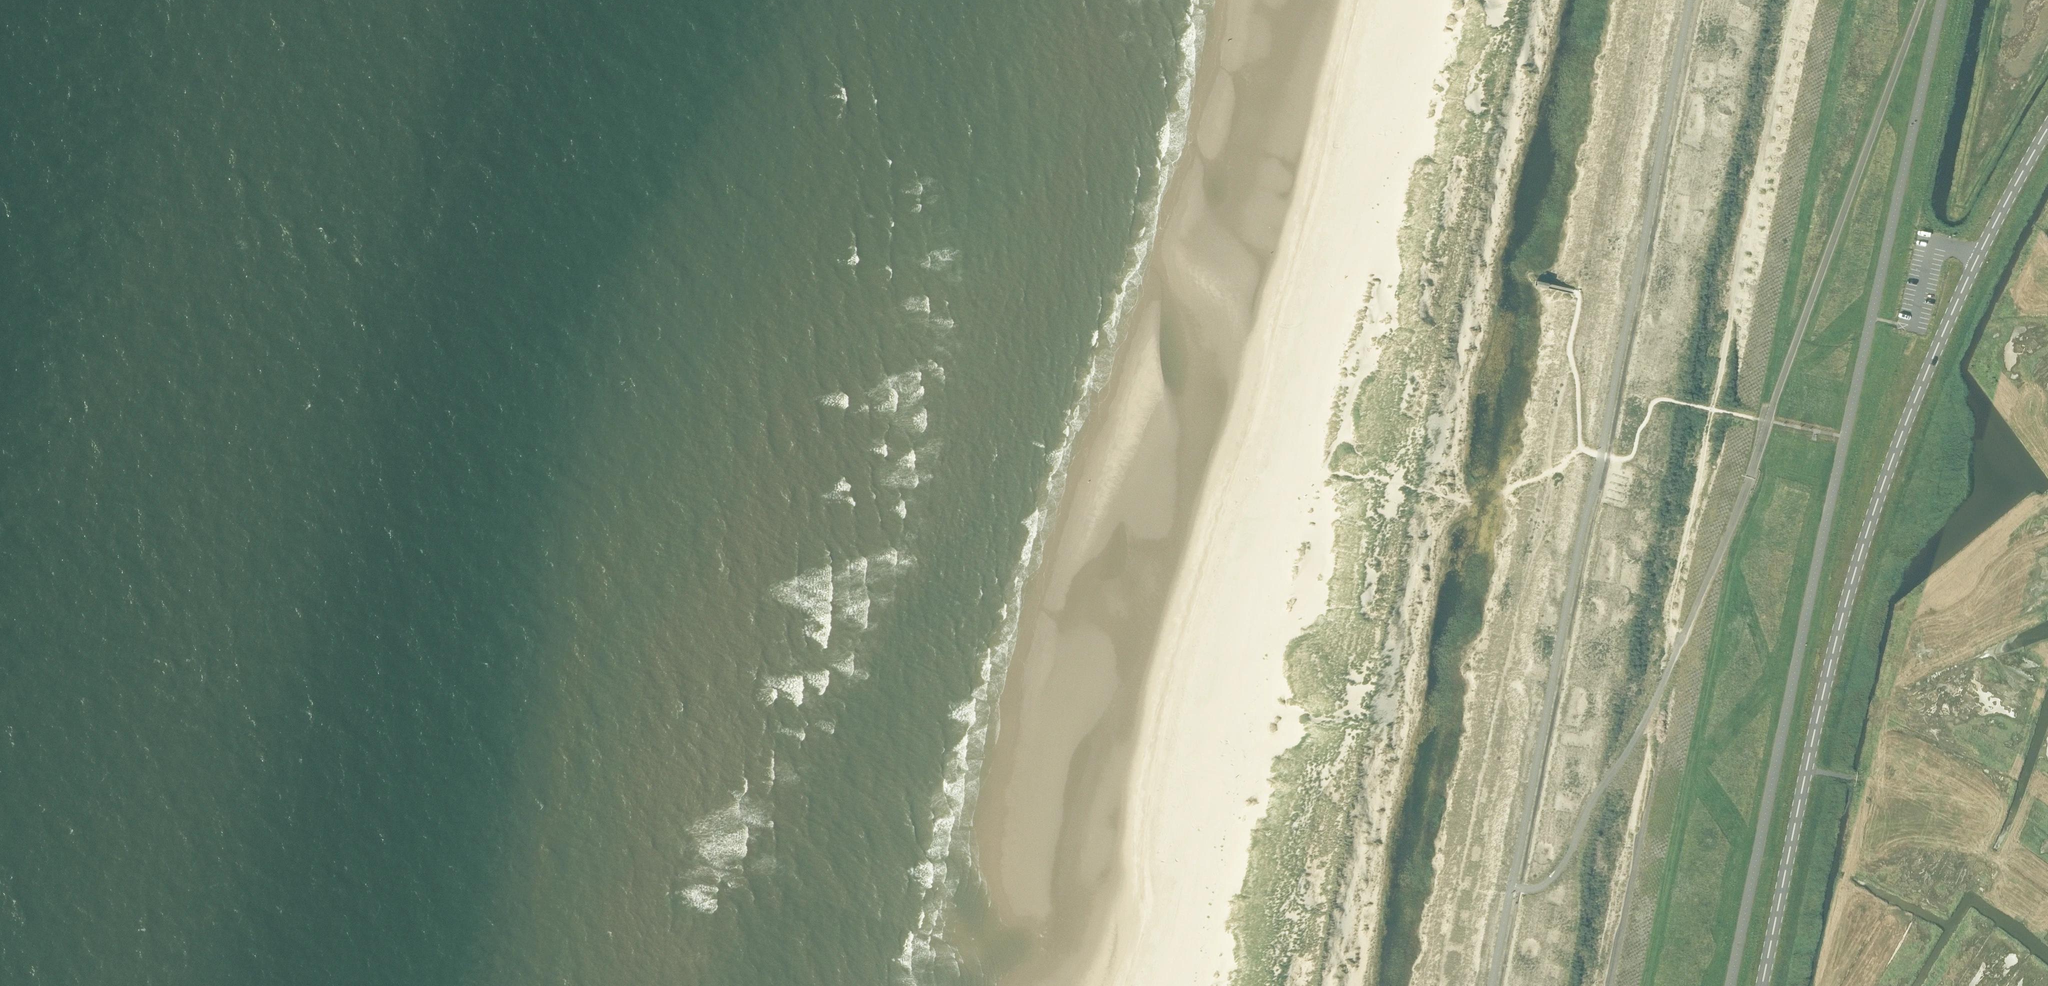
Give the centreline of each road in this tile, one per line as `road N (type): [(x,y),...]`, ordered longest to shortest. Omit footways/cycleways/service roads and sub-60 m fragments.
road 1 (tertiary): [(1761,985),(1832,652),(1879,495),(1976,258),(2047,126)]

